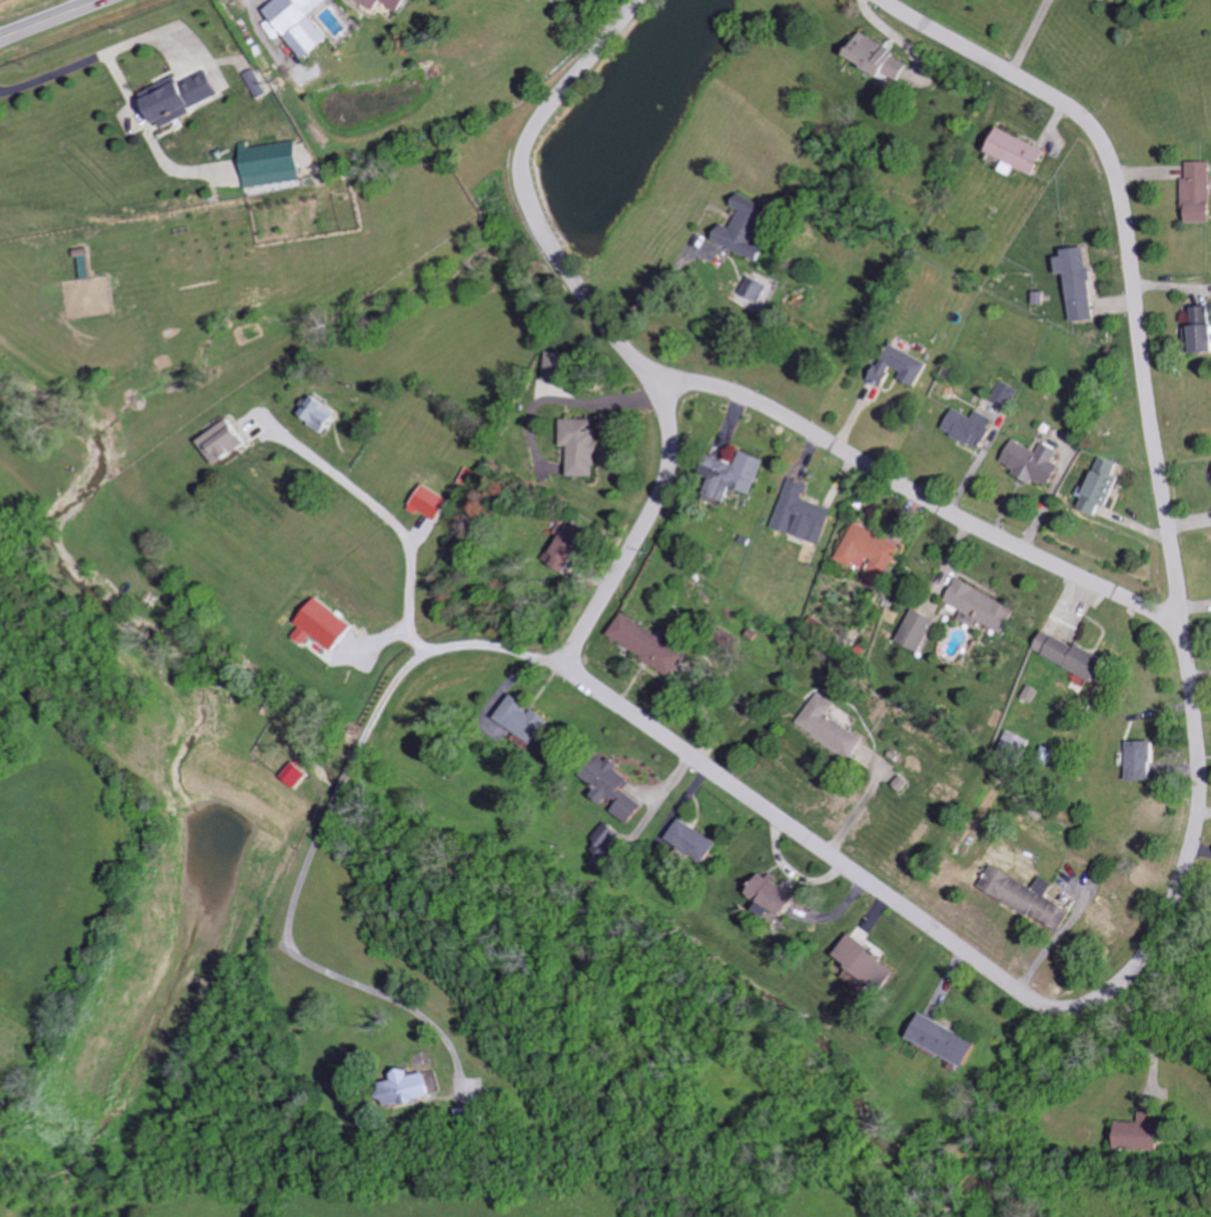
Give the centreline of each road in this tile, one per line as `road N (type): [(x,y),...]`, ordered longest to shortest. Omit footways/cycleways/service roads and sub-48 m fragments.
road 1 (residential): [(586,676),(1029,998),(1066,1009),(1103,998),(1162,929),(1191,844),(1199,778),(1115,164),(1084,118),(1061,101),(884,0)]
road 2 (residential): [(586,676),(574,661),(575,645),(661,488),(666,416),(651,372),(607,330),(548,238),(525,167),(539,125),(639,0)]
road 3 (residential): [(456,1060),(437,1030),(412,1012),(298,957),(288,935),(294,903),(380,712),(416,663),(463,647),(491,648),(586,676)]
road 4 (residential): [(1181,628),(940,510),(754,402),(651,372)]

